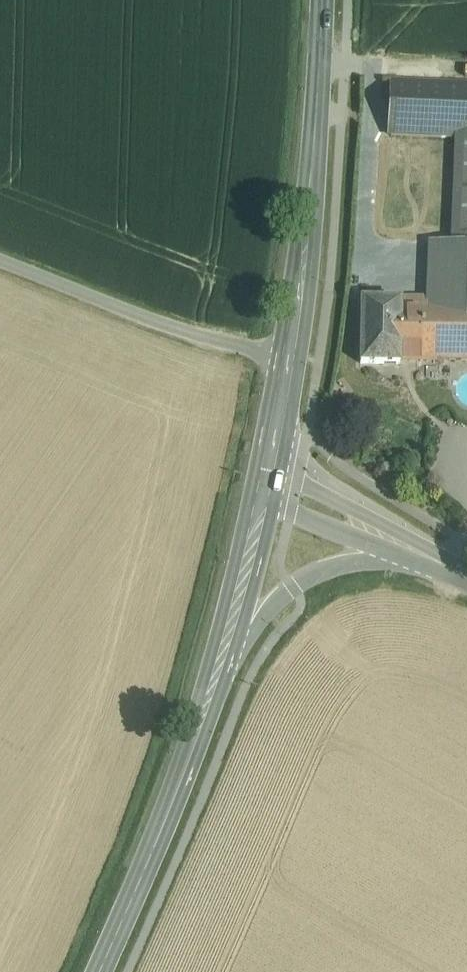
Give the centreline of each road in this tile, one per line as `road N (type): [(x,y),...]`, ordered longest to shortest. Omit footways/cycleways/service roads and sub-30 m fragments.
road 1 (secondary): [(292,364),(321,0)]
road 2 (secondary): [(101,971),(182,785),(220,668)]
road 3 (unclassified): [(0,261),(292,364)]
road 4 (secondary): [(220,668),(292,587),(353,562),(429,553)]
road 5 (secondary): [(220,668),(265,481)]
road 6 (secondary): [(265,481),(429,553)]
road 7 (secondary): [(265,481),(292,364)]

